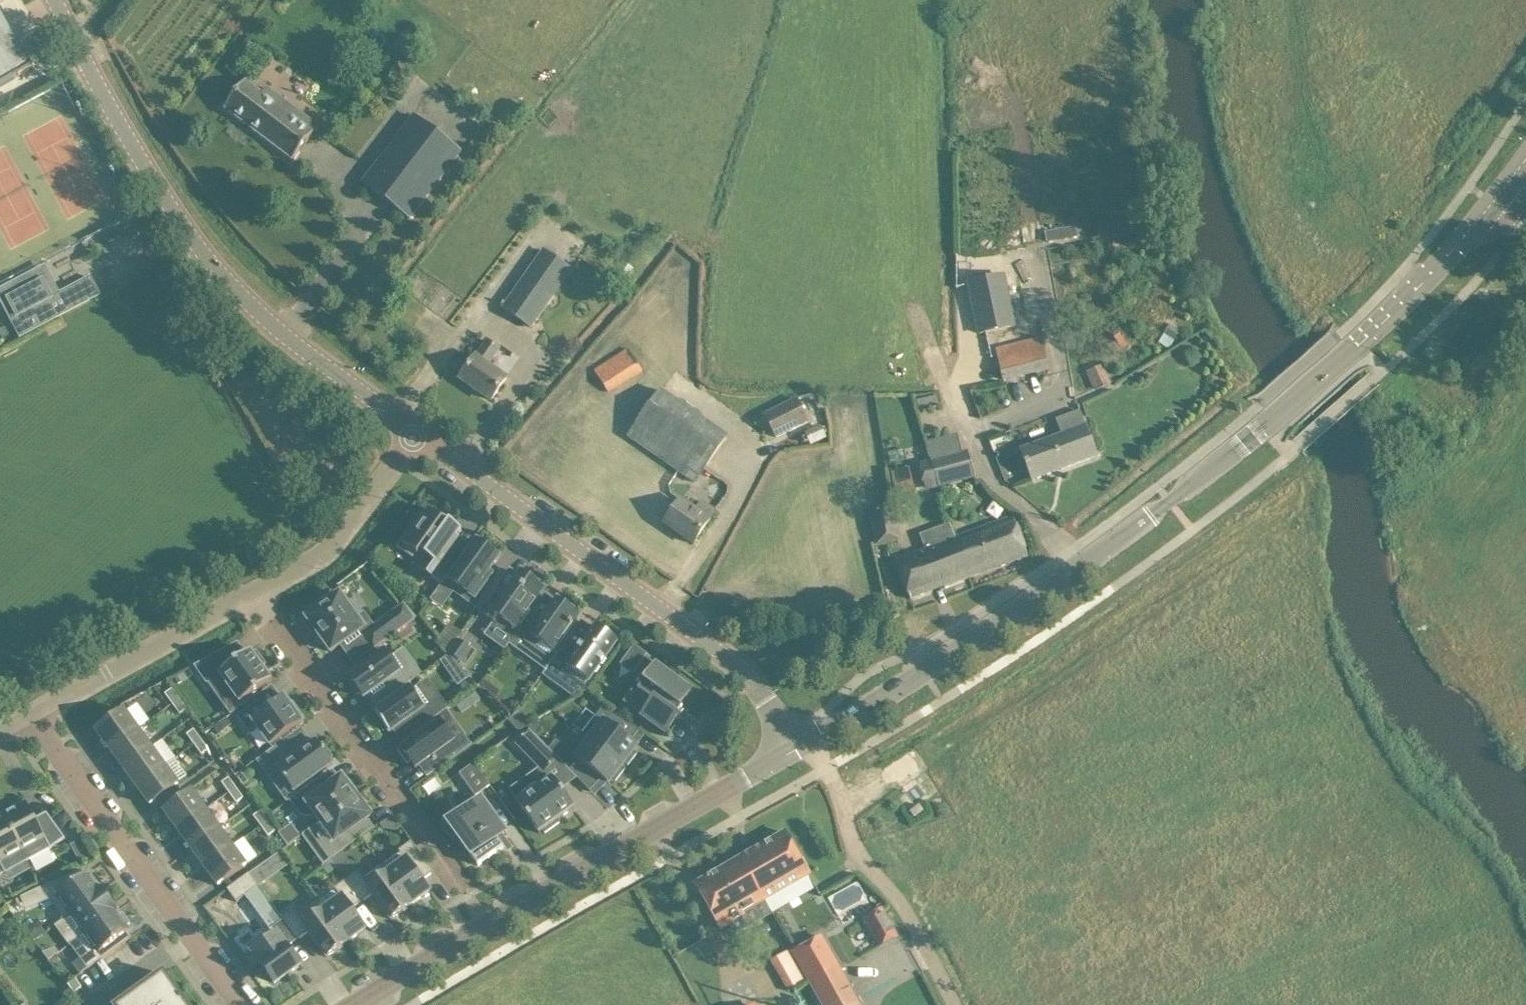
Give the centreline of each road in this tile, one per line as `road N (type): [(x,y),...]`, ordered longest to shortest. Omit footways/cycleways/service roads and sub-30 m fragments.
road 1 (tertiary): [(803,742),(881,698),(1173,501),(1351,352)]
road 2 (residential): [(419,432),(230,283),(167,199),(58,0)]
road 3 (residential): [(803,742),(726,656),(419,432)]
road 4 (residential): [(464,888),(253,589)]
road 5 (residential): [(241,1004),(30,713)]
road 6 (tertiary): [(494,924),(803,742)]
road 7 (track): [(828,767),(855,855),(903,905),(956,1004)]
road 8 (residential): [(30,713),(253,589)]
road 9 (residential): [(253,589),(320,552),(419,432)]
road 10 (tertiary): [(1493,205),(1351,352)]
road 11 (tertiary): [(356,1004),(494,924)]

